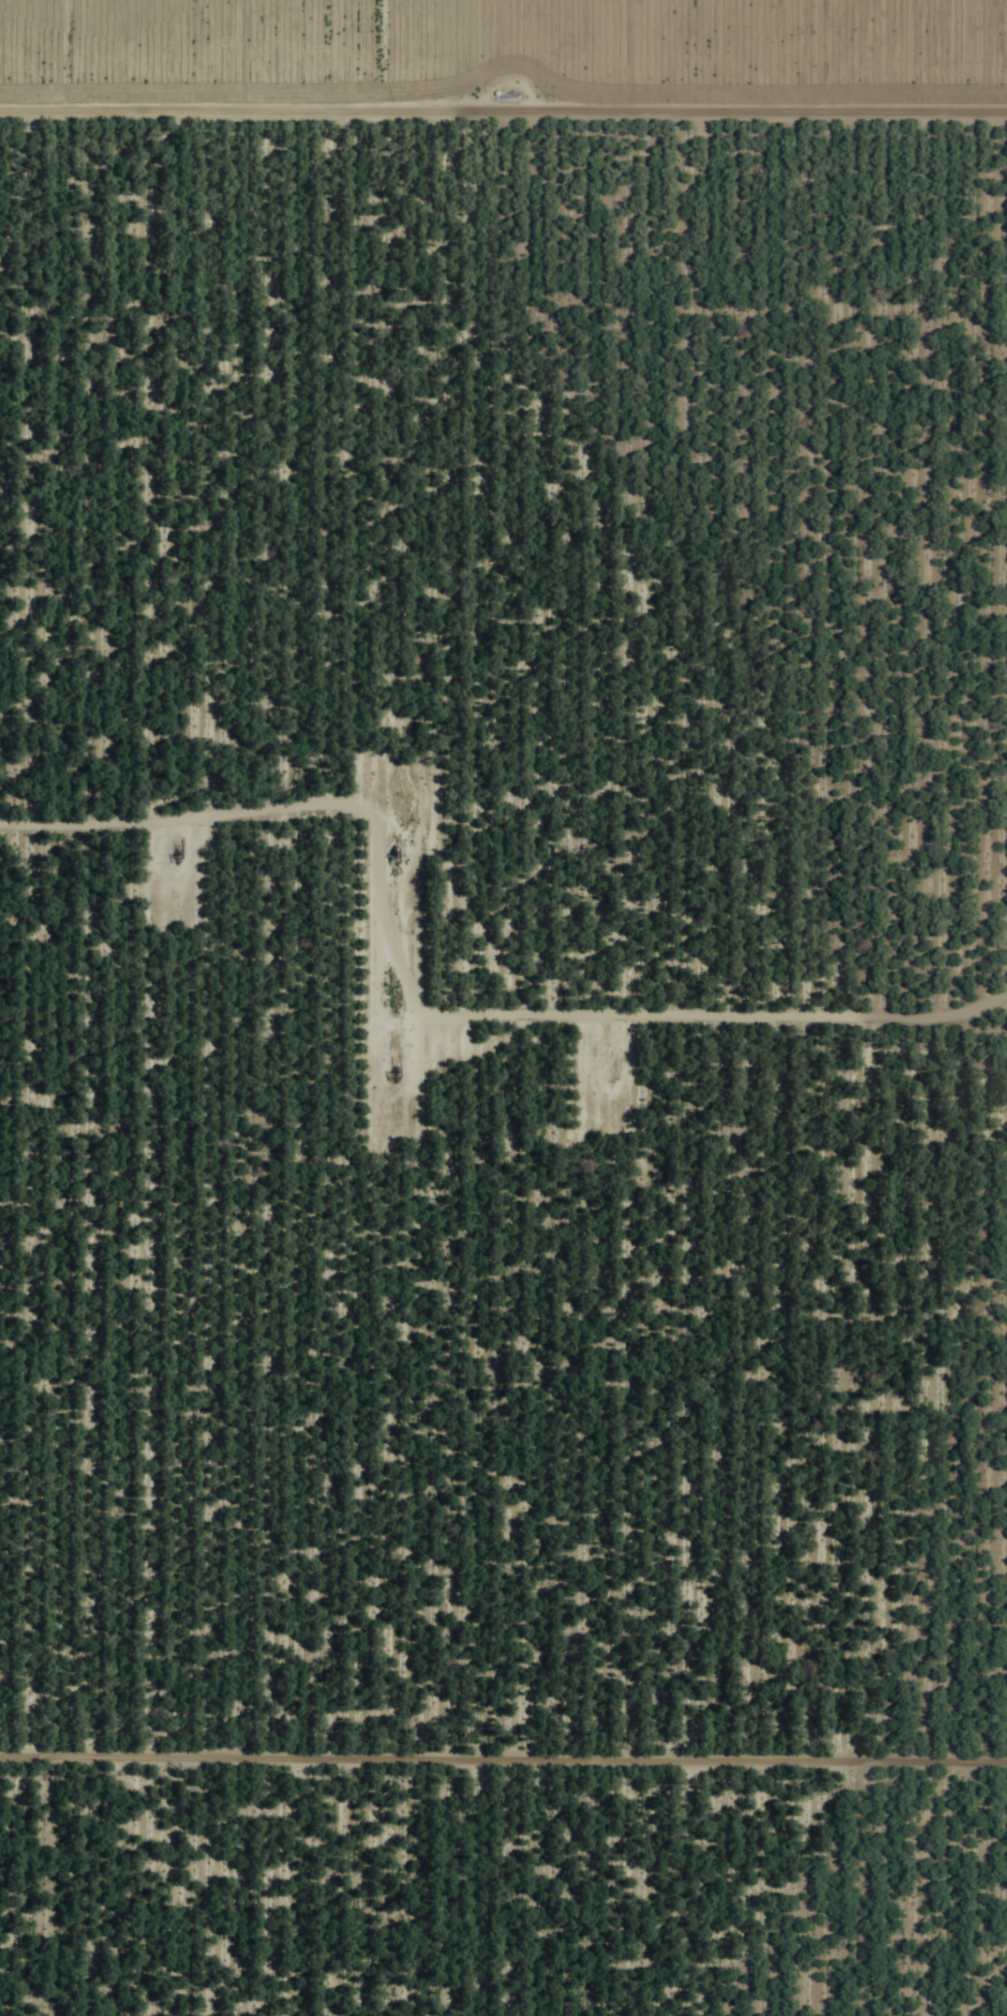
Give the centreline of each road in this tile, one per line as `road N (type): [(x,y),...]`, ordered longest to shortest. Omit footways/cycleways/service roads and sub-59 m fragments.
road 1 (residential): [(1006,66),(0,60)]
road 2 (track): [(1006,1757),(0,1761)]

